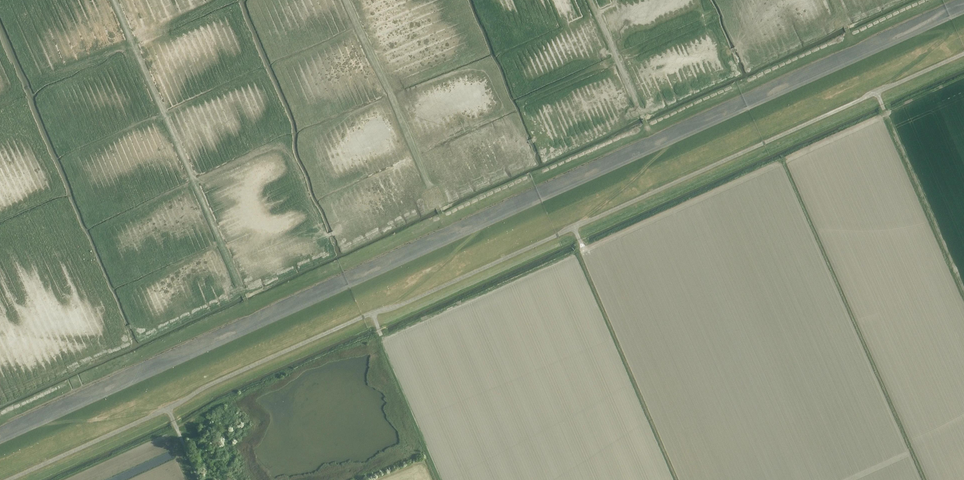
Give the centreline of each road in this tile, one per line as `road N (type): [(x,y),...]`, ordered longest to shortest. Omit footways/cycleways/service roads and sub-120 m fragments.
road 1 (track): [(0,441),(963,11)]
road 2 (track): [(875,93),(951,32),(914,34)]
road 3 (track): [(380,311),(484,226)]
road 4 (track): [(168,408),(36,426)]
road 5 (track): [(576,227),(675,140)]

